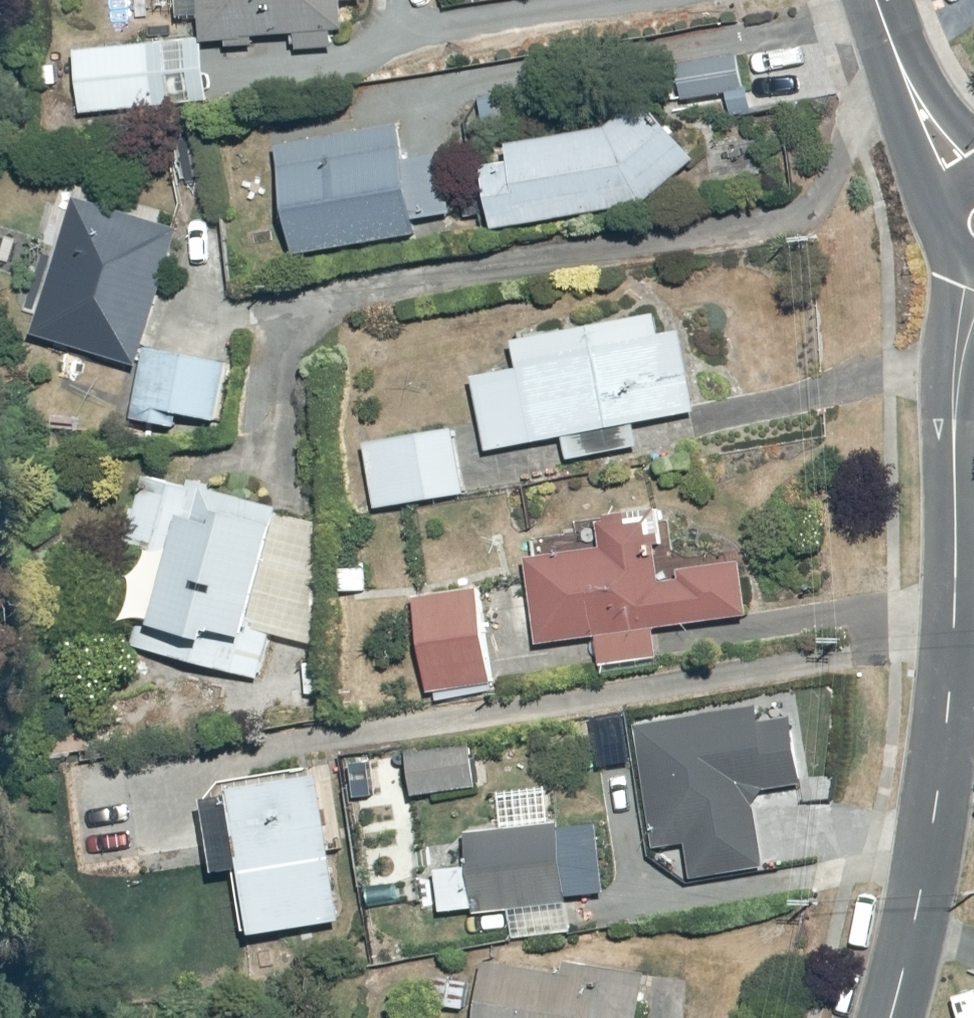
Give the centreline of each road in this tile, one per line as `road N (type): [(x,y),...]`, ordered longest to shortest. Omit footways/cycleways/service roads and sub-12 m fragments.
road 1 (residential): [(973,283),(958,395),(957,622),(939,805),(894,1017)]
road 2 (residential): [(879,0),(920,110),(967,186)]

